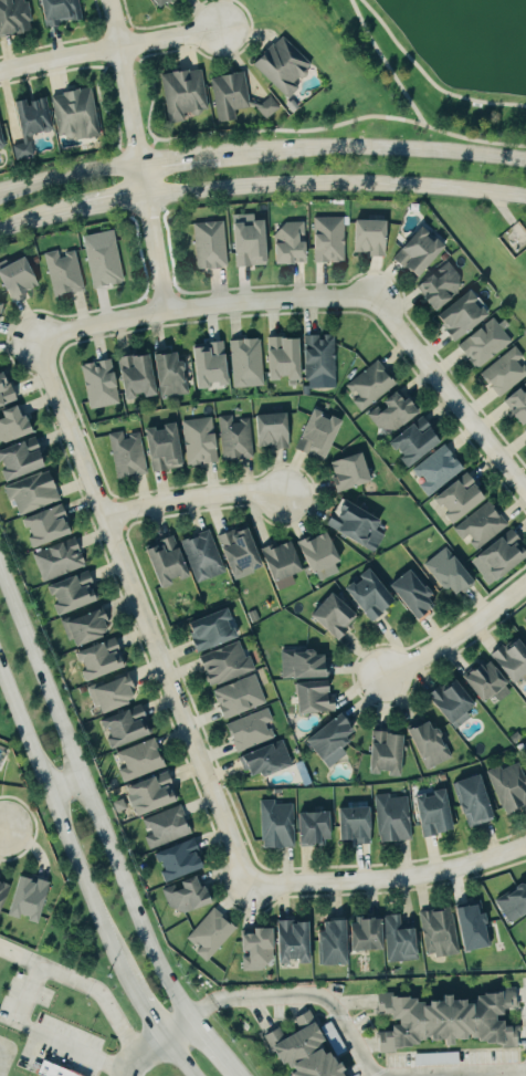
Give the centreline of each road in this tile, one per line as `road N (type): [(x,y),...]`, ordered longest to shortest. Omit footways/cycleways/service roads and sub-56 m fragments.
road 1 (residential): [(33,339),(246,887)]
road 2 (secondary): [(189,1017),(164,982),(0,578)]
road 3 (secondary): [(145,195),(335,184),(525,196)]
road 4 (residential): [(370,299),(162,311),(33,339)]
road 5 (secondary): [(0,669),(125,975)]
road 6 (residential): [(106,0),(162,311)]
road 7 (secondary): [(525,160),(369,147),(219,157)]
road 8 (residential): [(246,887),(398,878),(525,846)]
road 9 (residential): [(525,495),(370,299)]
road 10 (residential): [(0,73),(218,30)]
road 11 (residential): [(283,498),(242,492),(102,516)]
road 12 (residential): [(379,676),(438,649),(525,582)]
road 13 (secondary): [(139,167),(0,196)]

